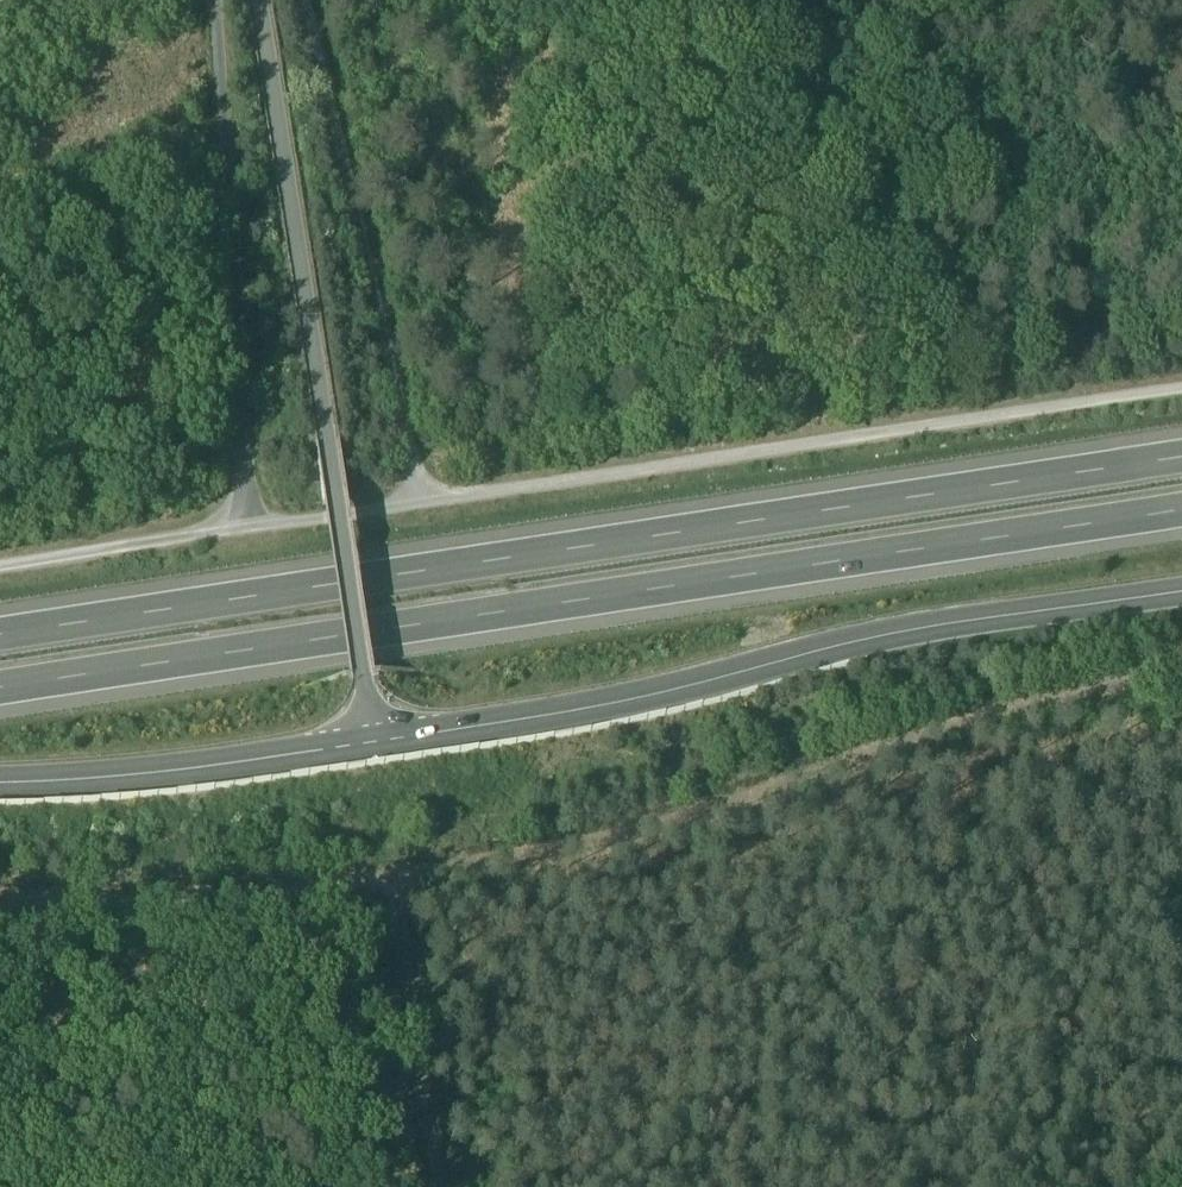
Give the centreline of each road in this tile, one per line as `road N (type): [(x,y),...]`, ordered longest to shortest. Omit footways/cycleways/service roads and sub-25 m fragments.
road 1 (motorway): [(1181,458),(0,636)]
road 2 (motorway): [(0,689),(1181,512)]
road 3 (tertiary): [(373,755),(564,726),(926,635),(1181,595)]
road 4 (track): [(1181,389),(424,503)]
road 5 (unclassified): [(257,0),(373,755)]
road 6 (track): [(214,0),(246,532)]
road 7 (track): [(424,503),(303,0)]
road 8 (tertiary): [(0,791),(373,755)]
road 9 (track): [(246,532),(0,569)]
road 10 (track): [(424,503),(246,532)]

